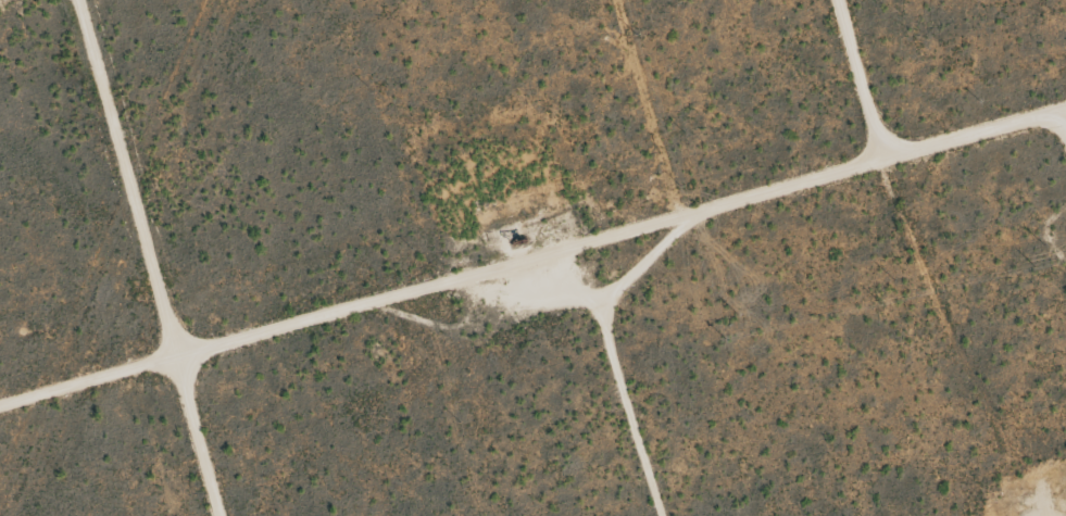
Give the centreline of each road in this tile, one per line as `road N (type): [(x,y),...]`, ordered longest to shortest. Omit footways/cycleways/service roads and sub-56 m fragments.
road 1 (track): [(1065,117),(750,201),(689,225),(624,284),(460,329),(358,305),(0,406)]
road 2 (track): [(84,0),(223,515)]
road 3 (track): [(838,0),(883,165)]

